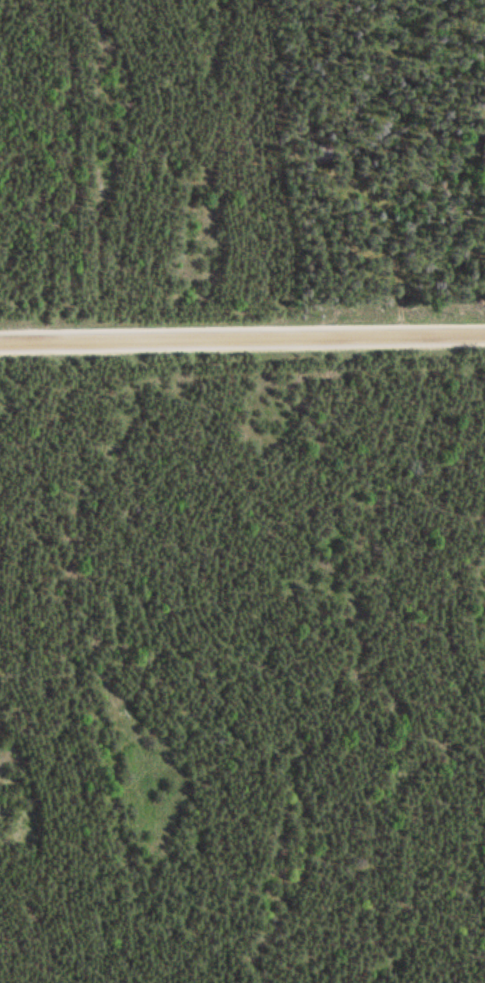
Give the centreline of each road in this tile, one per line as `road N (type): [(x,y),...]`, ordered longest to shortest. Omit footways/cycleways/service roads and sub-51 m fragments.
road 1 (residential): [(0,350),(484,341)]

